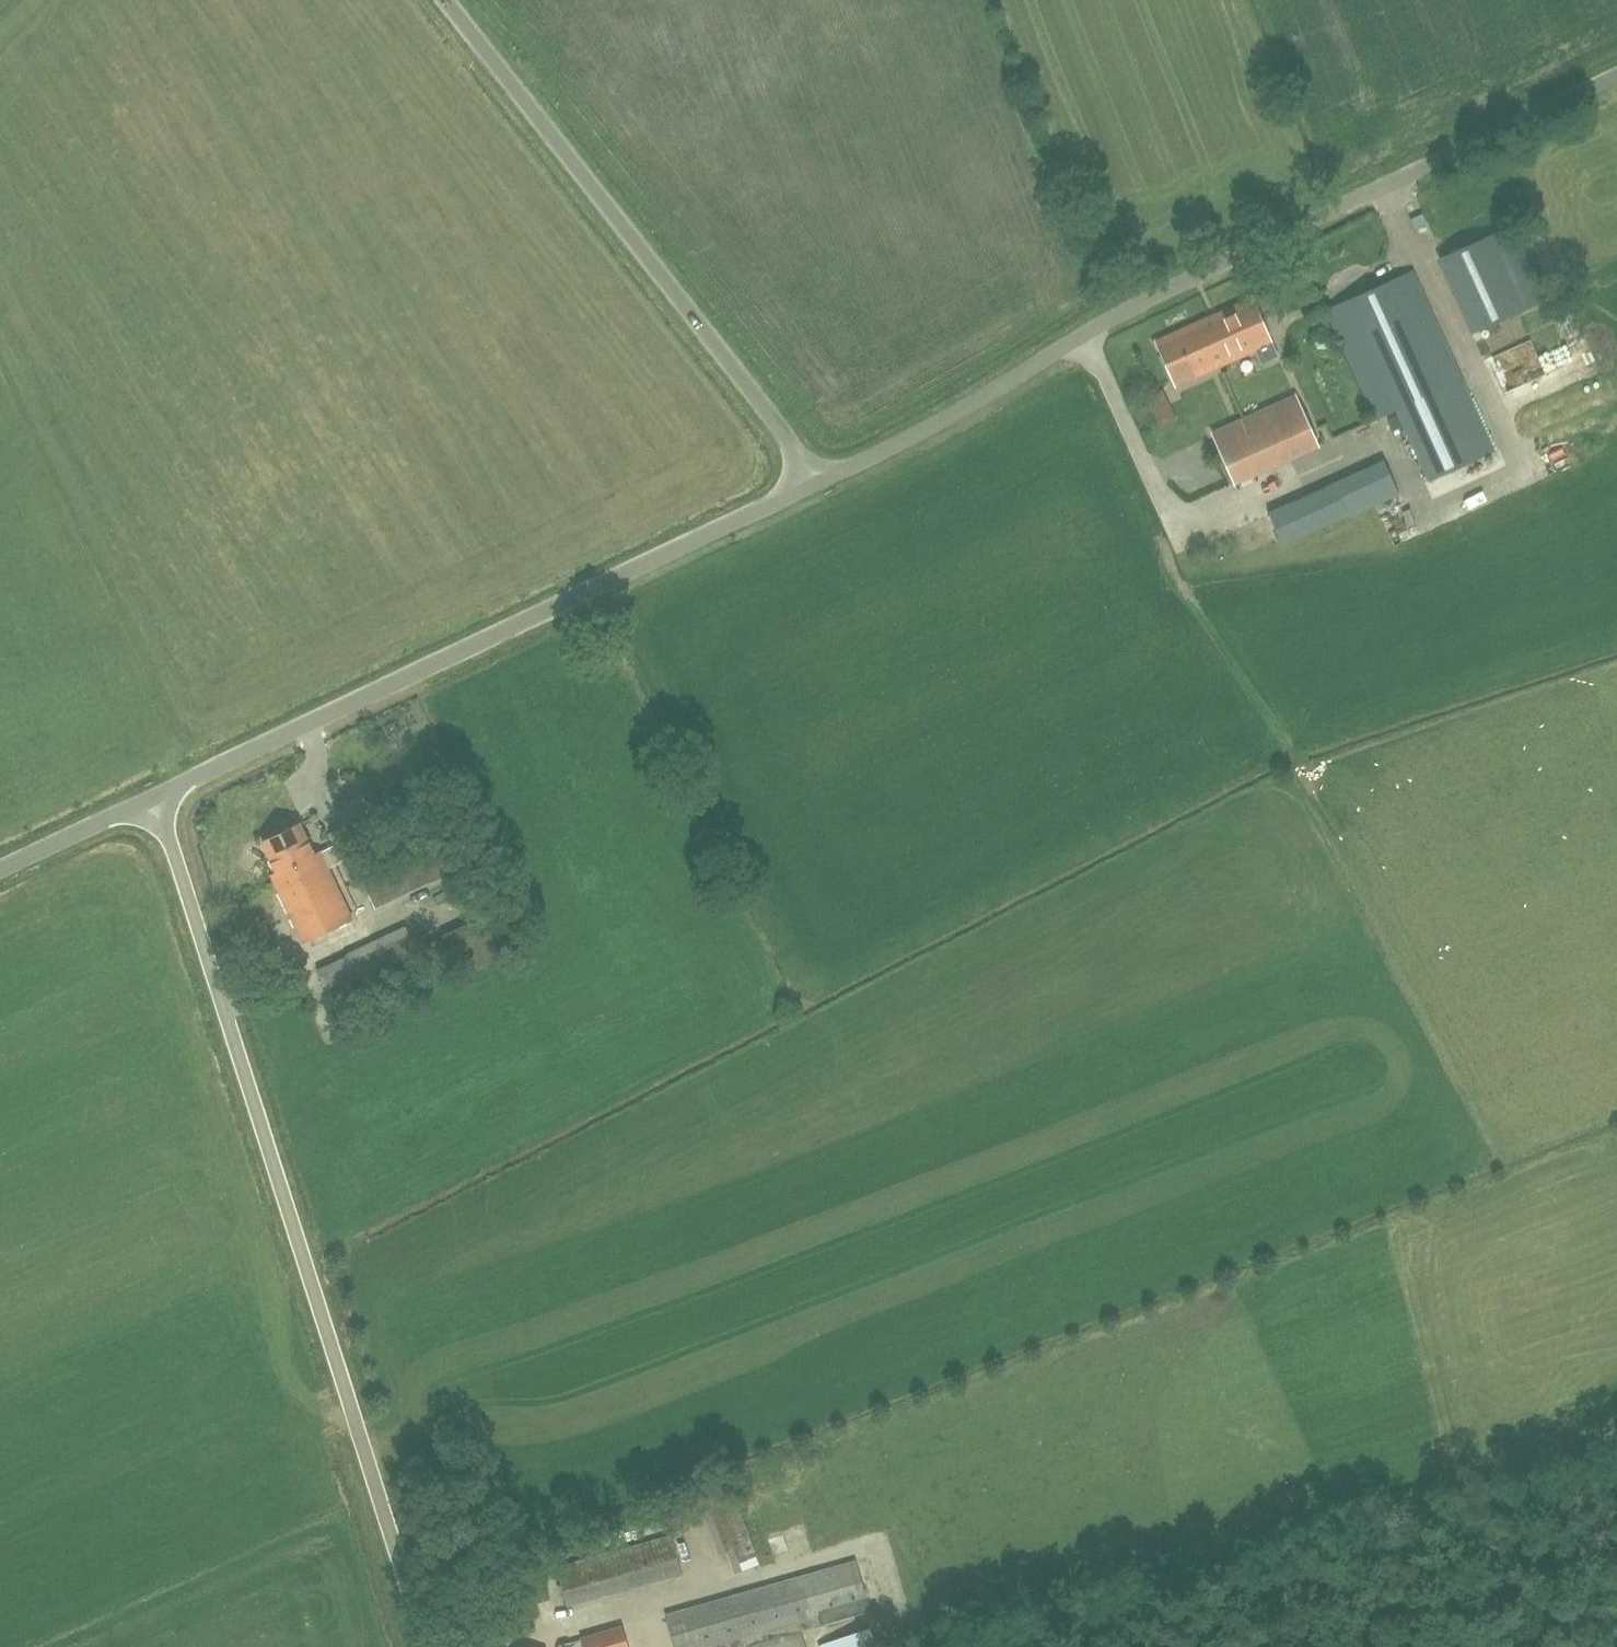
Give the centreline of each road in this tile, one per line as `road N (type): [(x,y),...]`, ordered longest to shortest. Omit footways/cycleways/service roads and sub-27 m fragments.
road 1 (unclassified): [(815,482),(1179,286),(1616,71)]
road 2 (unclassified): [(425,1646),(153,796)]
road 3 (unclassified): [(153,796),(815,482)]
road 4 (unclassified): [(815,482),(445,0)]
road 5 (unclassified): [(0,868),(153,796)]

